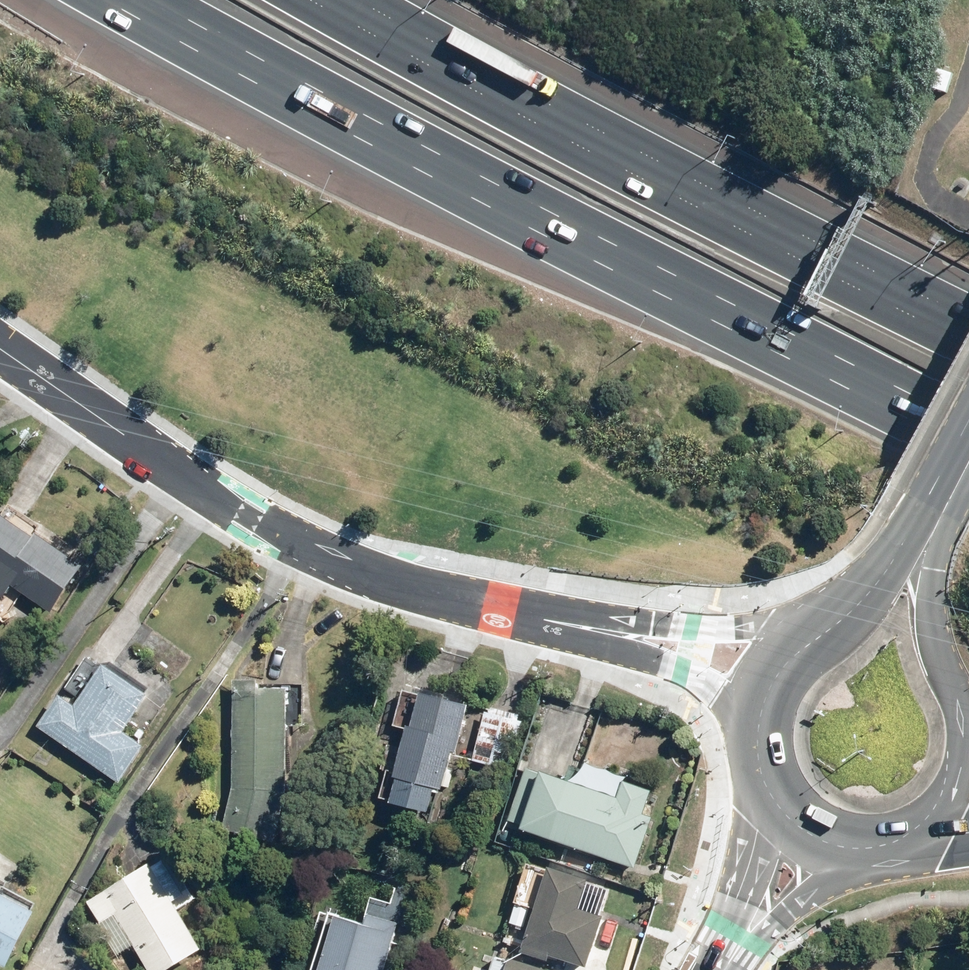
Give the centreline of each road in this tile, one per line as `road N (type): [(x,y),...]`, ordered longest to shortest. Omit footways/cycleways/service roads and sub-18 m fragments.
road 1 (motorway): [(968,423),(151,0)]
road 2 (motorway): [(311,0),(968,343)]
road 3 (residential): [(0,344),(248,516),(313,549),(444,594),(560,621)]
road 4 (primary): [(923,534),(922,604),(962,716),(961,743),(946,797),(907,834)]
road 5 (residential): [(560,621),(830,629)]
road 6 (residential): [(752,734),(698,683),(560,621)]
road 7 (residential): [(880,843),(736,946)]
road 8 (residential): [(736,946),(769,789)]
road 9 (primary): [(752,734),(764,688),(830,629)]
road 10 (primary): [(830,629),(923,534)]
road 11 (primary): [(880,843),(818,834),(769,789)]

